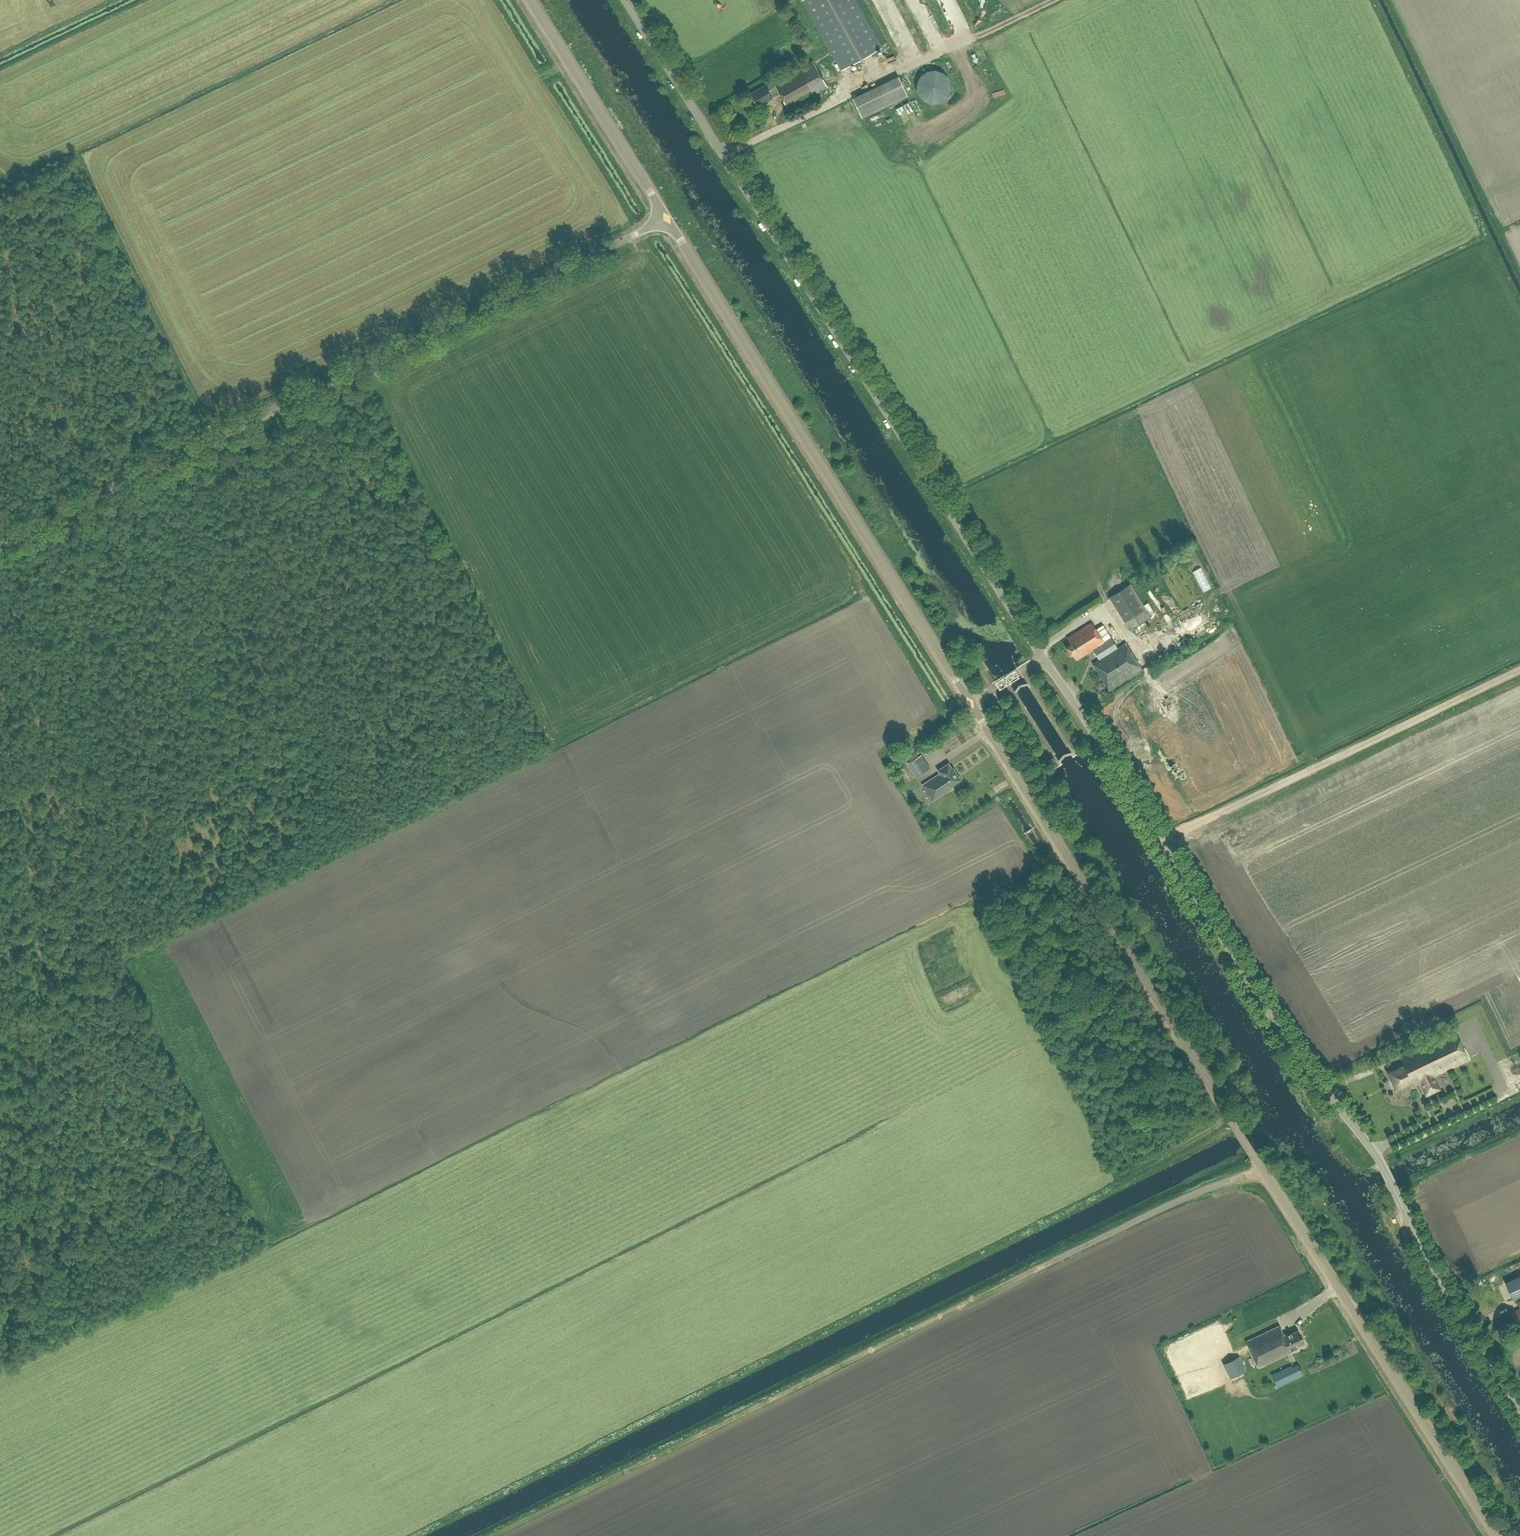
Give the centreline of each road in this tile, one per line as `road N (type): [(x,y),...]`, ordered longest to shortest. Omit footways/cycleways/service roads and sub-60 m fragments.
road 1 (unclassified): [(1496,1535),(972,702)]
road 2 (unclassified): [(1519,1411),(1423,1253),(1380,1161),(1292,1048),(1042,657)]
road 3 (track): [(1262,1170),(1149,1215),(491,1535)]
road 4 (unclassified): [(1042,657),(626,0)]
road 5 (unclassified): [(0,542),(665,218)]
road 6 (unclassified): [(972,702),(665,218)]
road 7 (track): [(1163,840),(1519,668)]
road 8 (unclassified): [(665,218),(529,0)]
road 9 (track): [(1380,1161),(1519,1087)]

